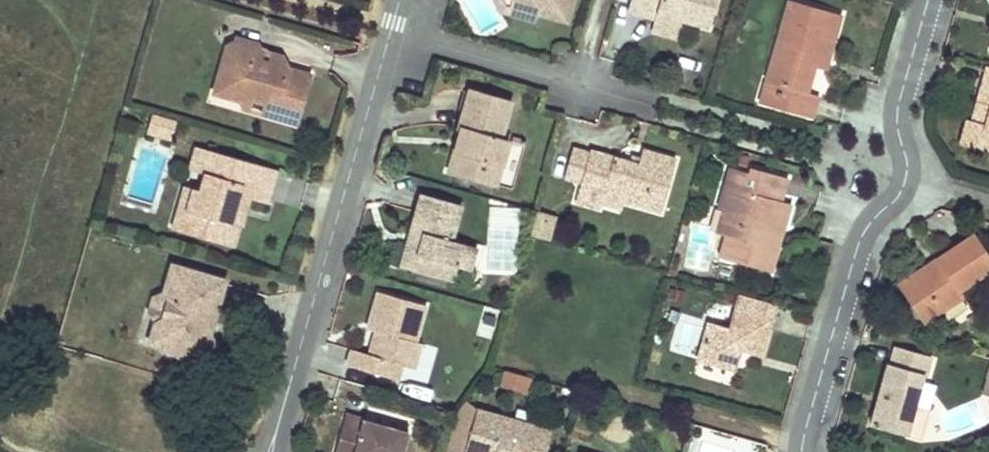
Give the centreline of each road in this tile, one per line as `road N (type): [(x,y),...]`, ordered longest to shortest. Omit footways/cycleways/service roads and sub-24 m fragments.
road 1 (residential): [(802,451),(858,245),(905,183),(898,113),(929,0)]
road 2 (residential): [(400,0),(271,451)]

